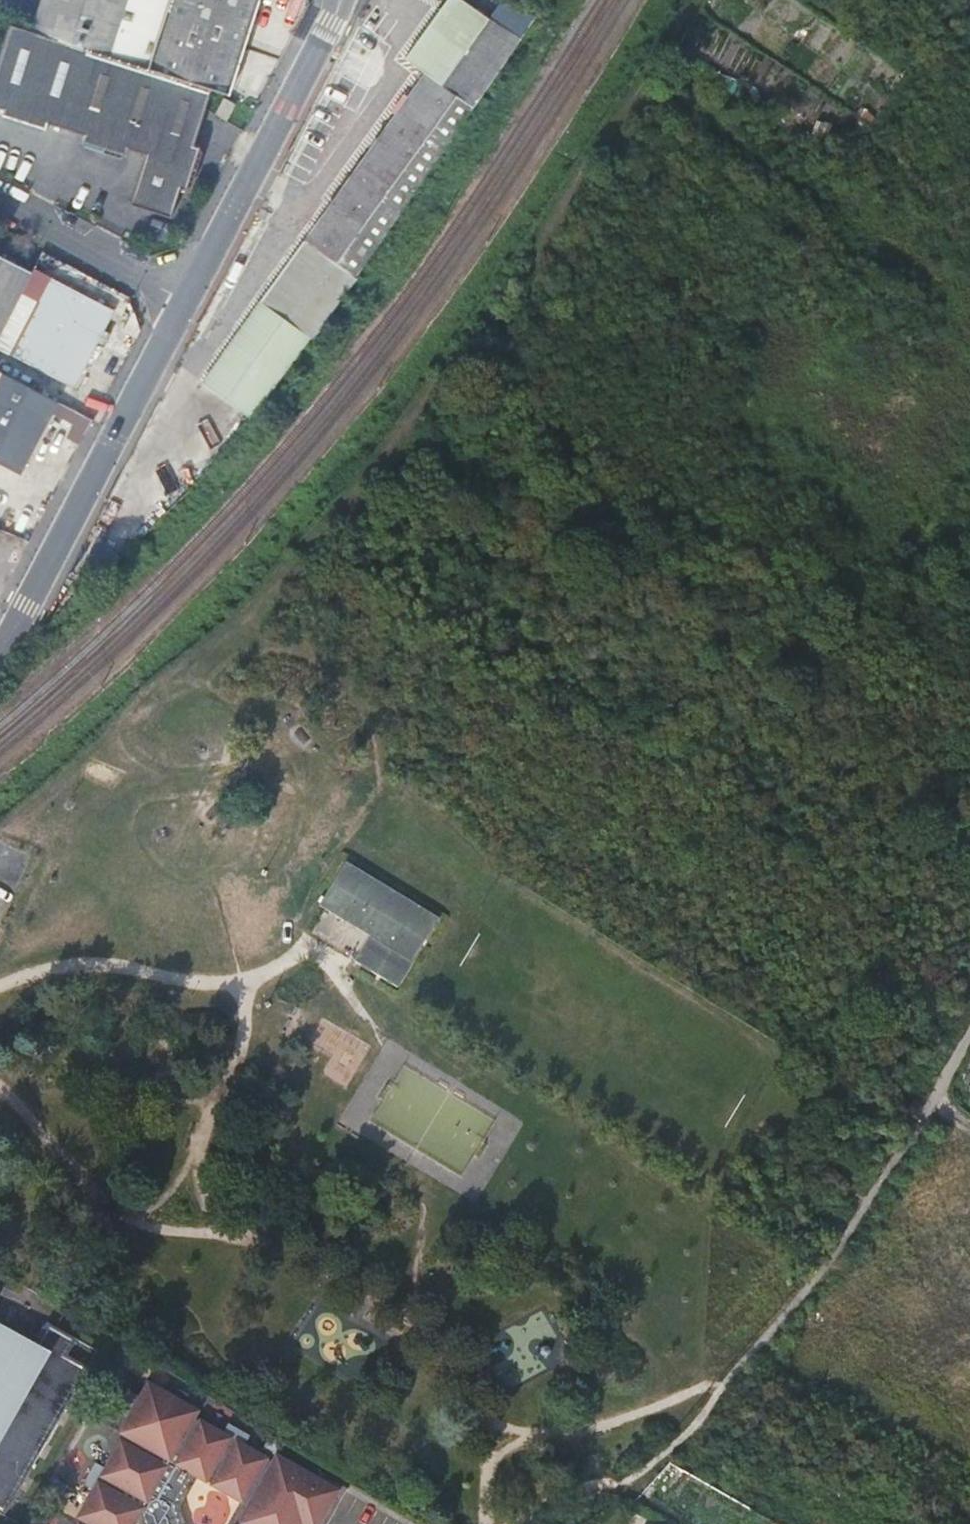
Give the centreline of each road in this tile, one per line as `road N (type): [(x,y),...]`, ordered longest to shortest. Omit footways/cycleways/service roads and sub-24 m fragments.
road 1 (residential): [(0,648),(339,0)]
road 2 (track): [(721,1379),(844,1236),(969,1035)]

